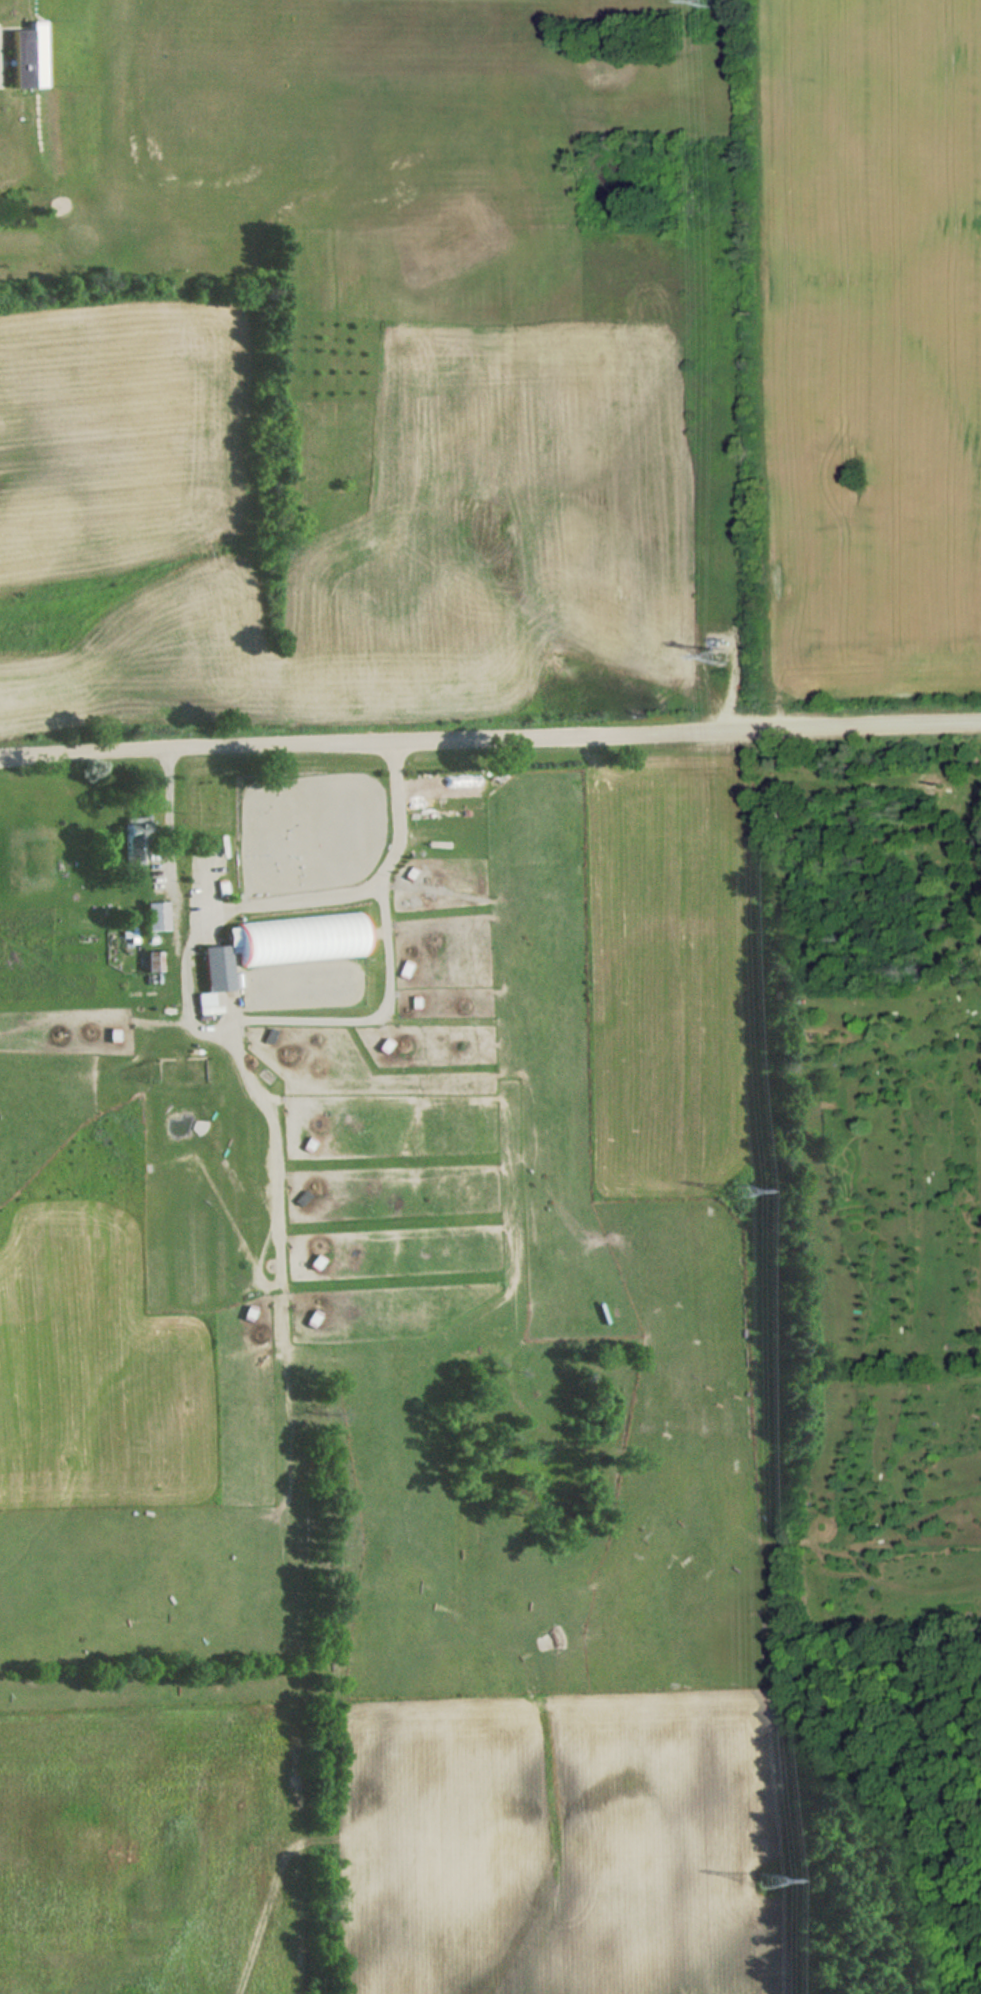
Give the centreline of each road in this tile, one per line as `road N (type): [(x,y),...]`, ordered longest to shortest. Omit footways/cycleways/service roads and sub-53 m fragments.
road 1 (residential): [(980,723),(0,757)]

